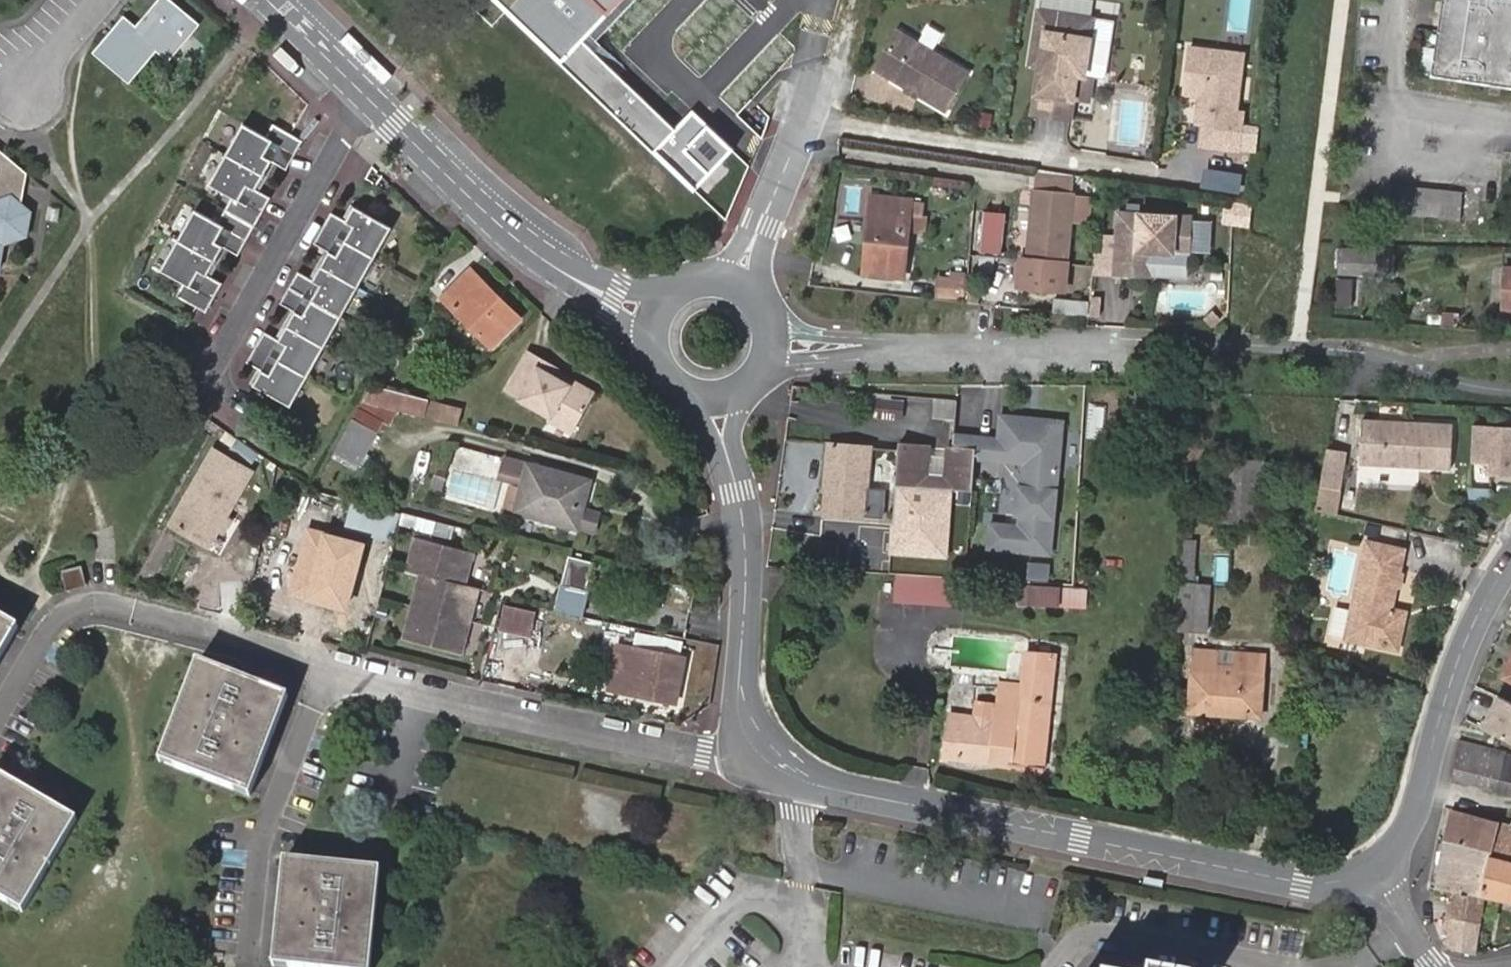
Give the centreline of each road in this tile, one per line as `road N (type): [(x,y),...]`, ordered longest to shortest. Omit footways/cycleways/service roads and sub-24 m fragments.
road 1 (residential): [(715,396),(745,539),(742,703),(756,739),(787,769),(847,792),(1303,883),(1373,869)]
road 2 (residential): [(288,21),(507,231),(590,288),(659,319)]
road 3 (residential): [(1373,869),(1405,836),(1466,643),(1510,562)]
road 4 (residential): [(732,284),(818,91)]
road 5 (residential): [(715,396),(751,382),(770,352),(760,304),(732,284)]

